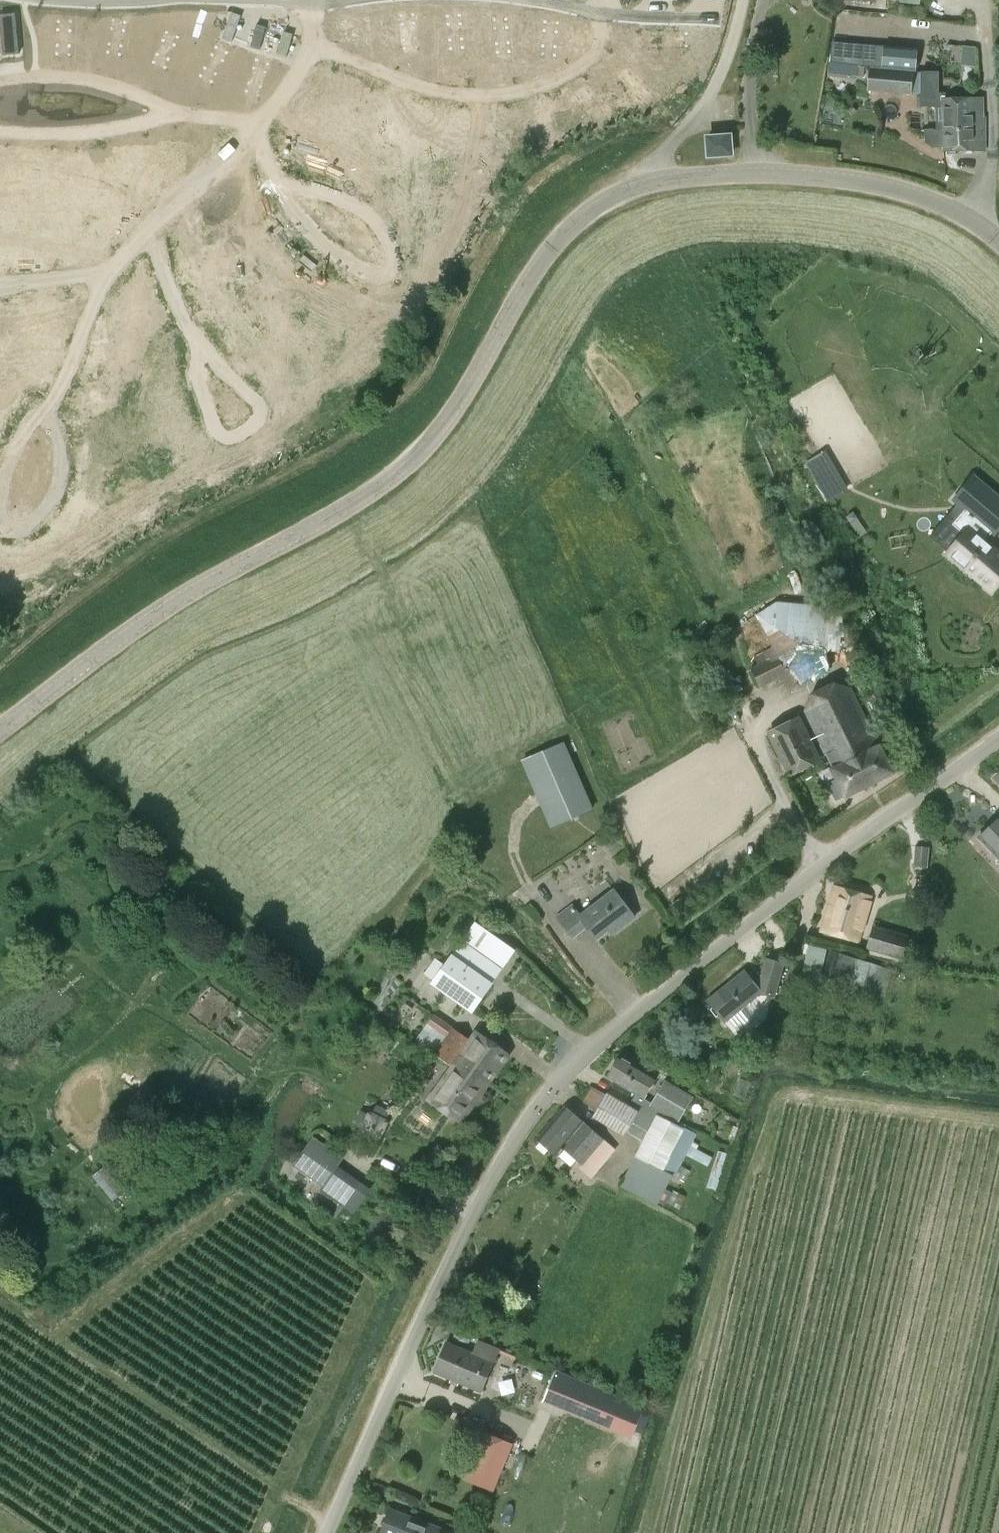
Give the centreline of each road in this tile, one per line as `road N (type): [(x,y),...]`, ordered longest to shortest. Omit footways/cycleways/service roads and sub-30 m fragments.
road 1 (unclassified): [(0,729),(150,617),(347,509),(416,456),(561,238),(636,184),(697,174),(842,176),(917,193),(998,237)]
road 2 (unclassified): [(330,1532),(487,1180),(545,1092),(616,1027),(998,742)]

